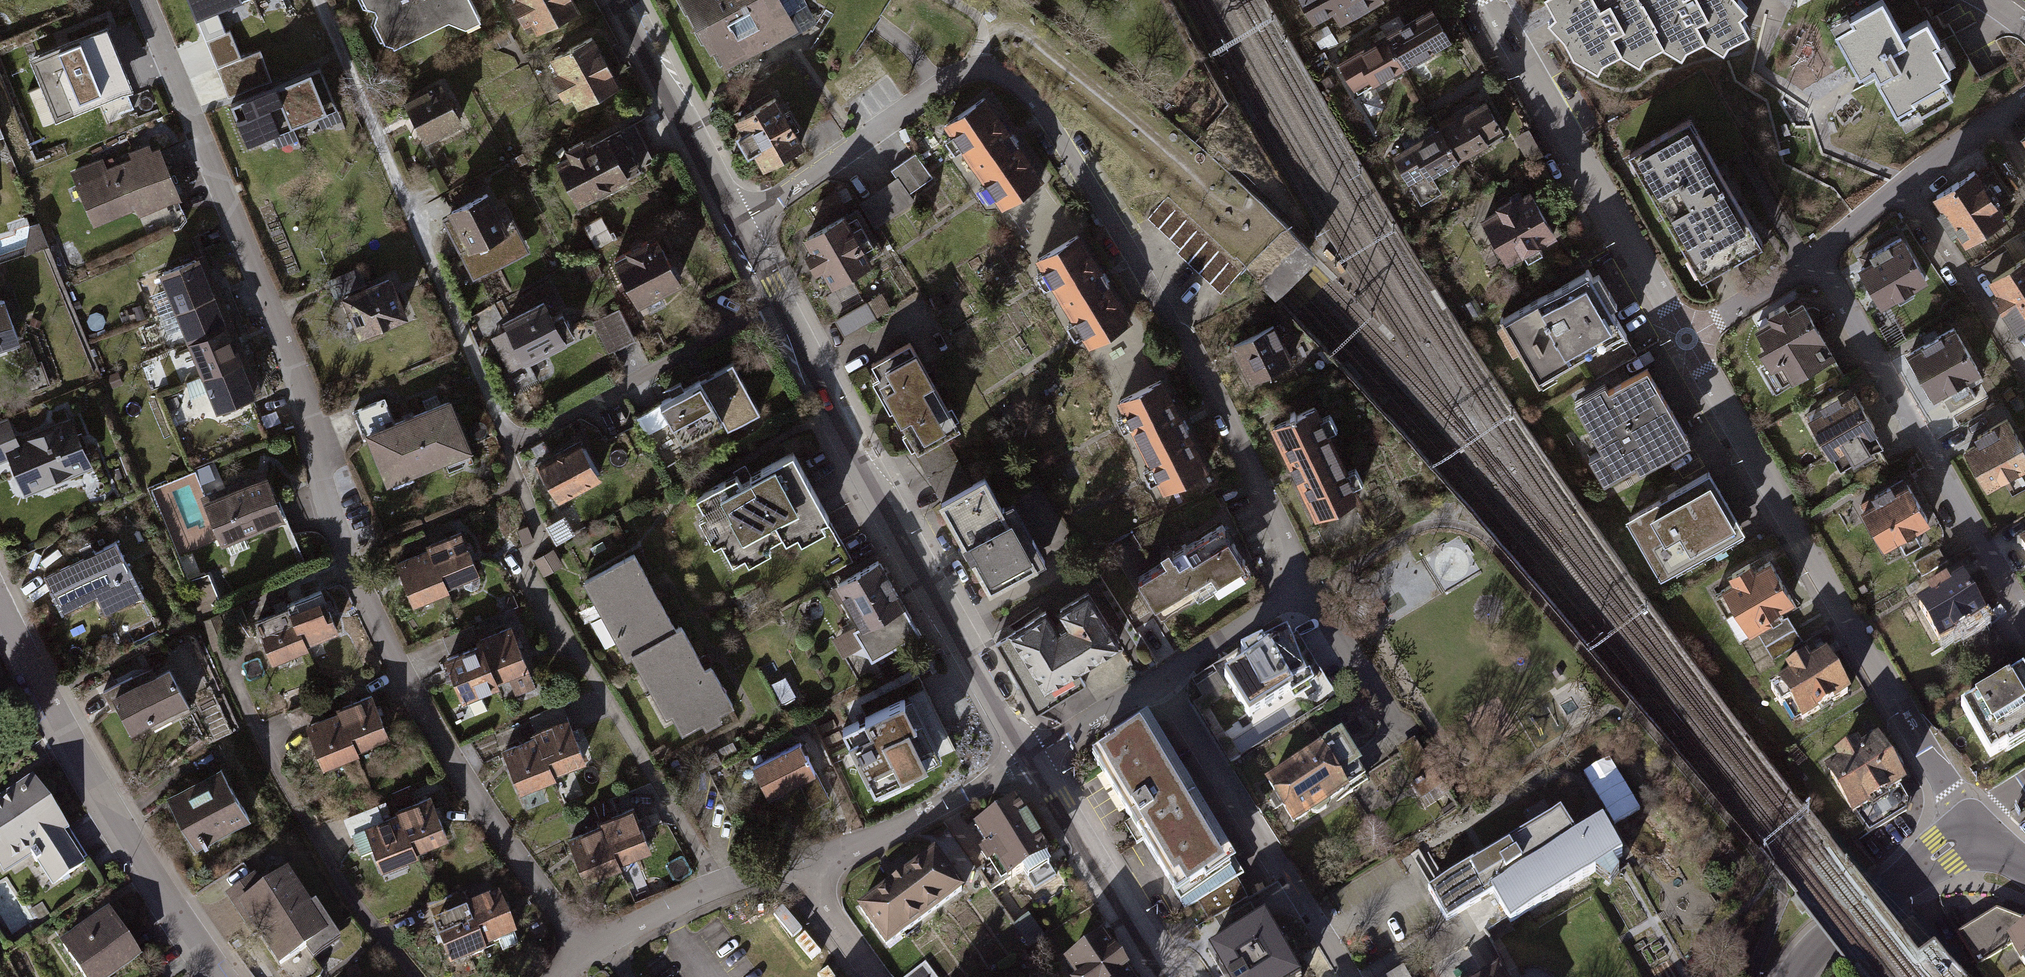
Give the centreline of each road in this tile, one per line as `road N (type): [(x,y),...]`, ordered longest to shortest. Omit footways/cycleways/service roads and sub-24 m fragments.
road 1 (residential): [(141,0),(296,371),(347,559),(374,620),(438,739),(586,956)]
road 2 (residential): [(1306,587),(1188,346),(1051,123),(1006,75),(980,69),(953,79),(741,224)]
road 3 (residential): [(1975,839),(1687,337)]
road 4 (secondary): [(780,298),(865,478),(1031,757)]
road 5 (residential): [(214,976),(131,849),(0,601)]
road 6 (residential): [(2024,618),(1814,262)]
road 7 (residential): [(1687,337),(1492,0)]
road 8 (residential): [(780,298),(510,445)]
road 9 (residential): [(789,867),(920,816),(1031,757)]
road 10 (secondary): [(1031,757),(1160,976)]
road 11 (secondary): [(624,0),(741,224)]
road 12 (tertiary): [(1791,976),(1823,943),(1944,851),(1975,839)]
road 13 (residential): [(586,956),(665,910),(789,867)]
road 14 (residential): [(2024,369),(1908,185)]
road 15 (residential): [(1273,858),(1158,681)]
road 16 (residential): [(1158,681),(1306,587)]
road 17 (residential): [(1306,587),(1393,721)]
road 18 (residential): [(1031,757),(1158,681)]
road 19 (residential): [(1687,337),(1814,262)]
road 20 (residential): [(1273,858),(1351,976)]
road 21 (residential): [(789,867),(872,976)]
road 22 (residential): [(1814,262),(1908,185)]

